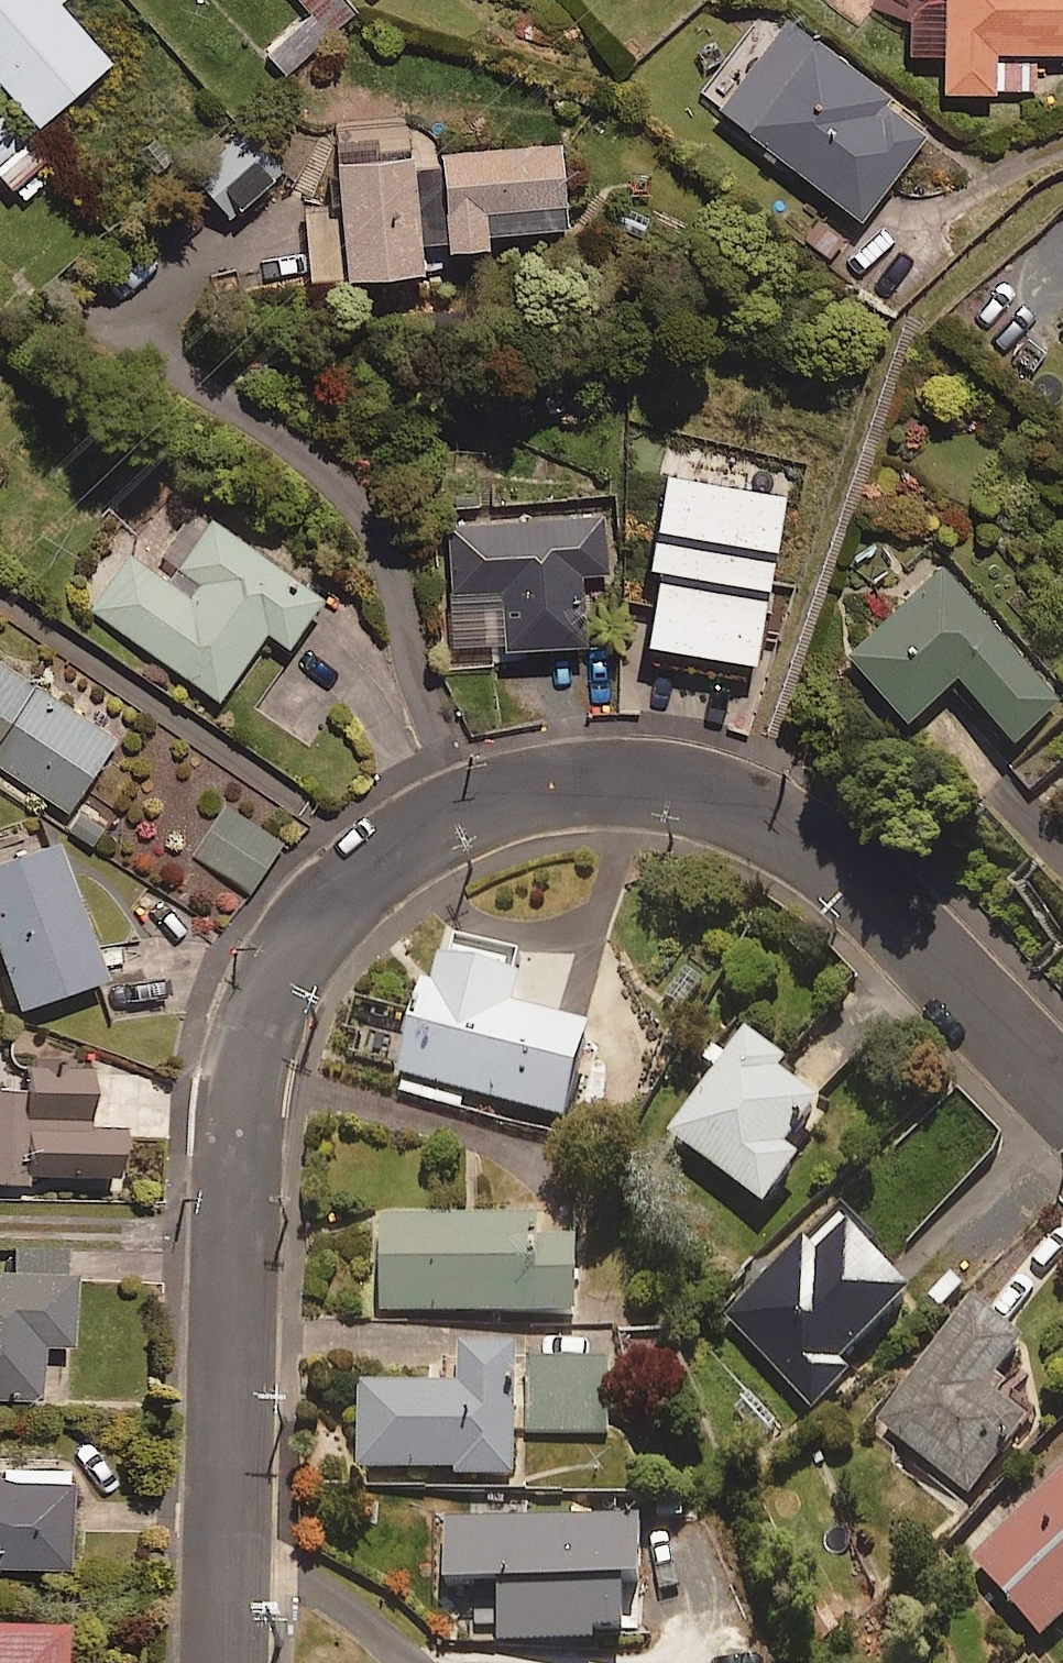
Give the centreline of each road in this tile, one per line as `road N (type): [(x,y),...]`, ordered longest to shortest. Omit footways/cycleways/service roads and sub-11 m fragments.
road 1 (residential): [(228,1662),(243,1069),(278,975),(333,897),(403,841),(478,805),(569,784),(643,783),(749,805),(845,867),(1062,1092)]

